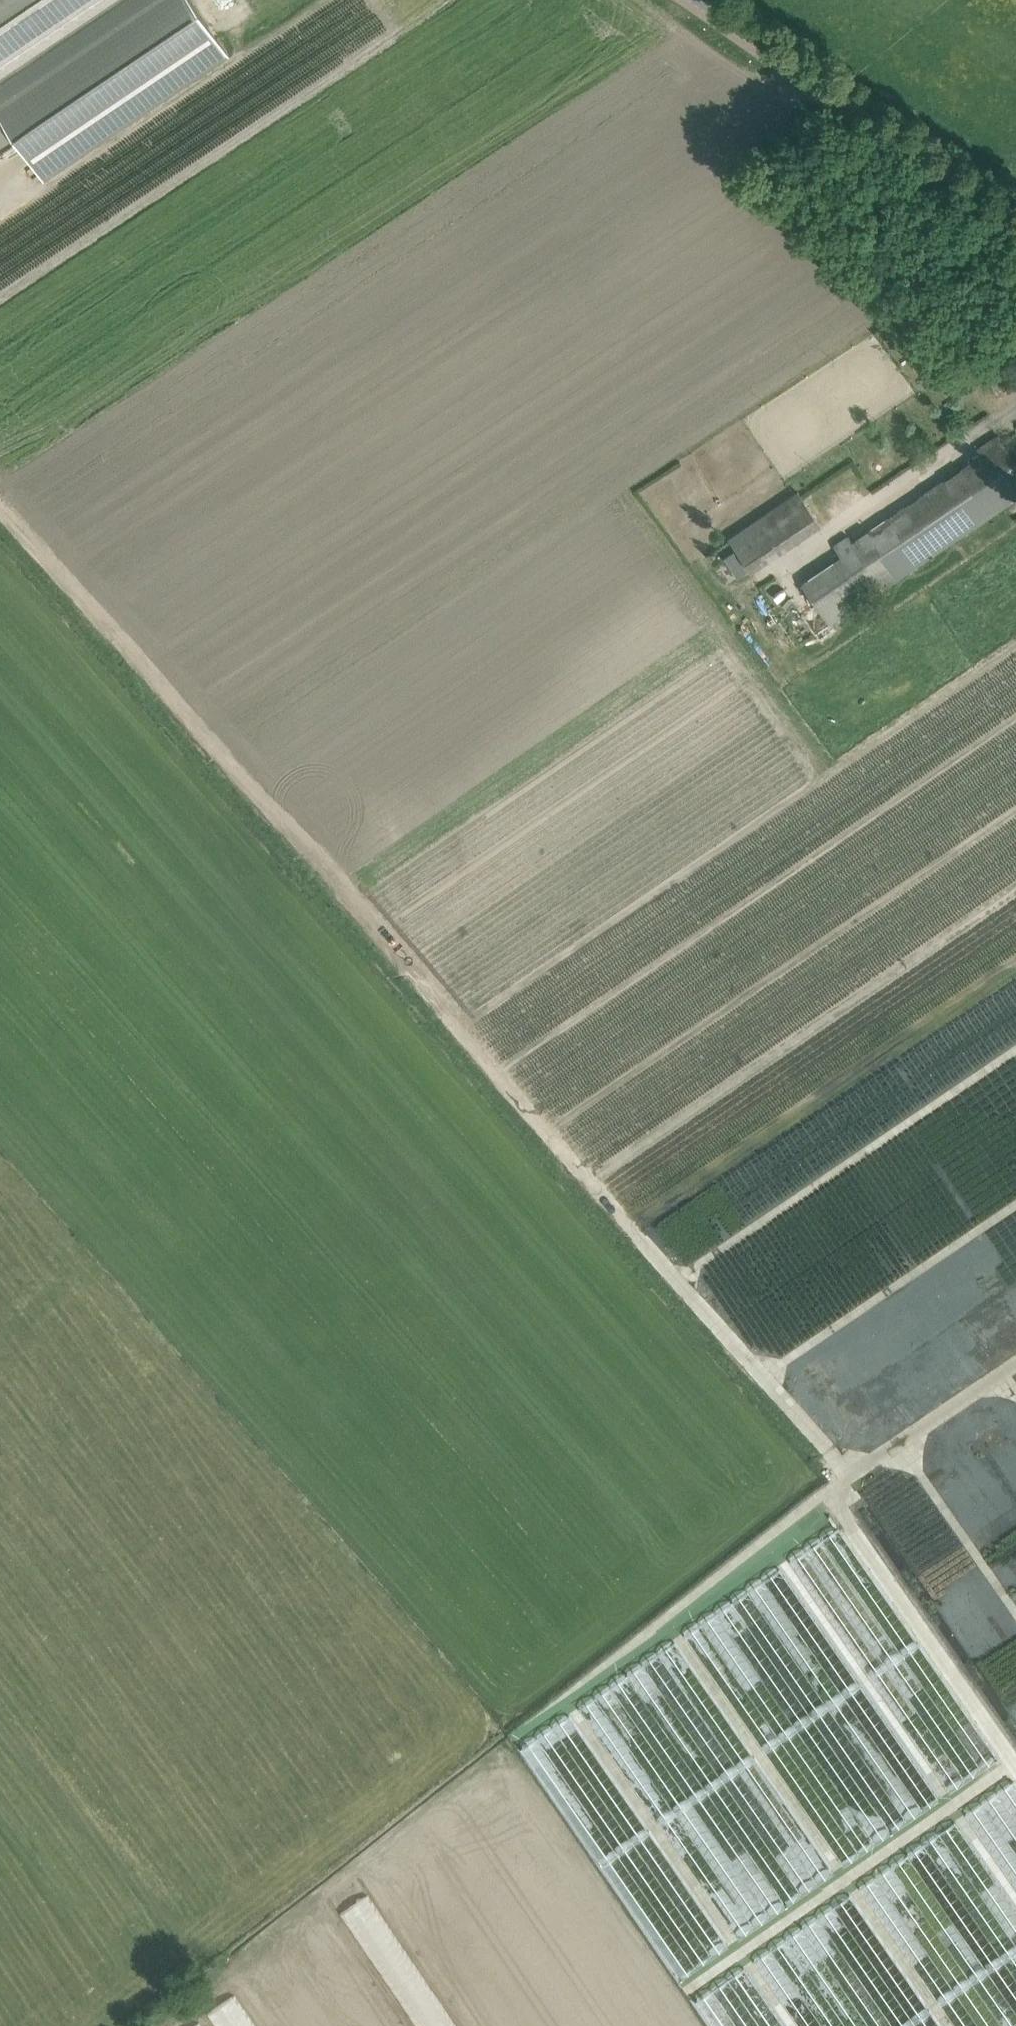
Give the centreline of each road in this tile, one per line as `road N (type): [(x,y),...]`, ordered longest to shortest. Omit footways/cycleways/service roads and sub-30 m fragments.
road 1 (unclassified): [(1015,227),(693,0)]

